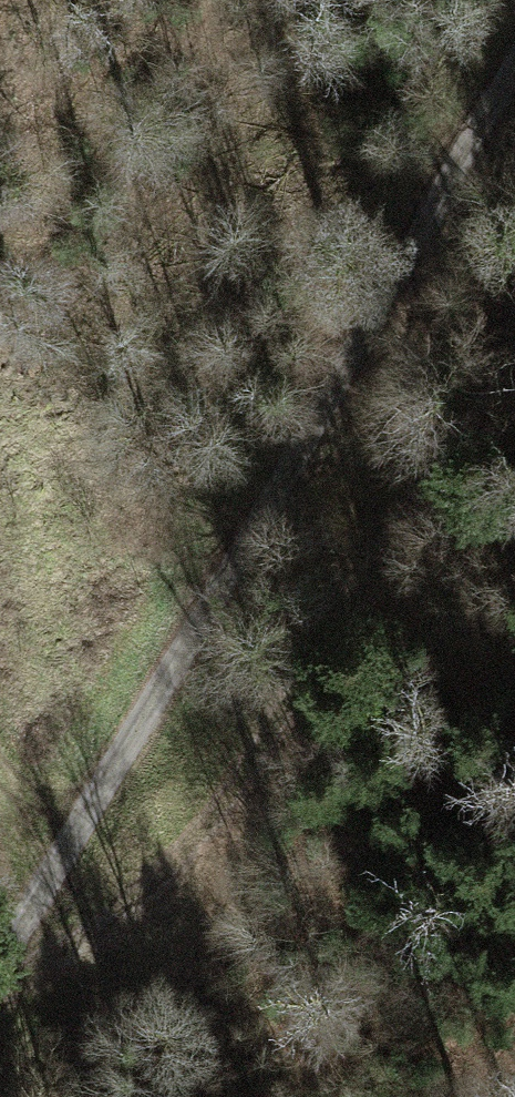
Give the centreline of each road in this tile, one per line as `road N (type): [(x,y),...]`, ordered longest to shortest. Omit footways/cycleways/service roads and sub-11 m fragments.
road 1 (track): [(514,82),(238,543),(36,911)]
road 2 (track): [(514,362),(348,599),(230,798),(139,908),(44,949),(18,942)]

